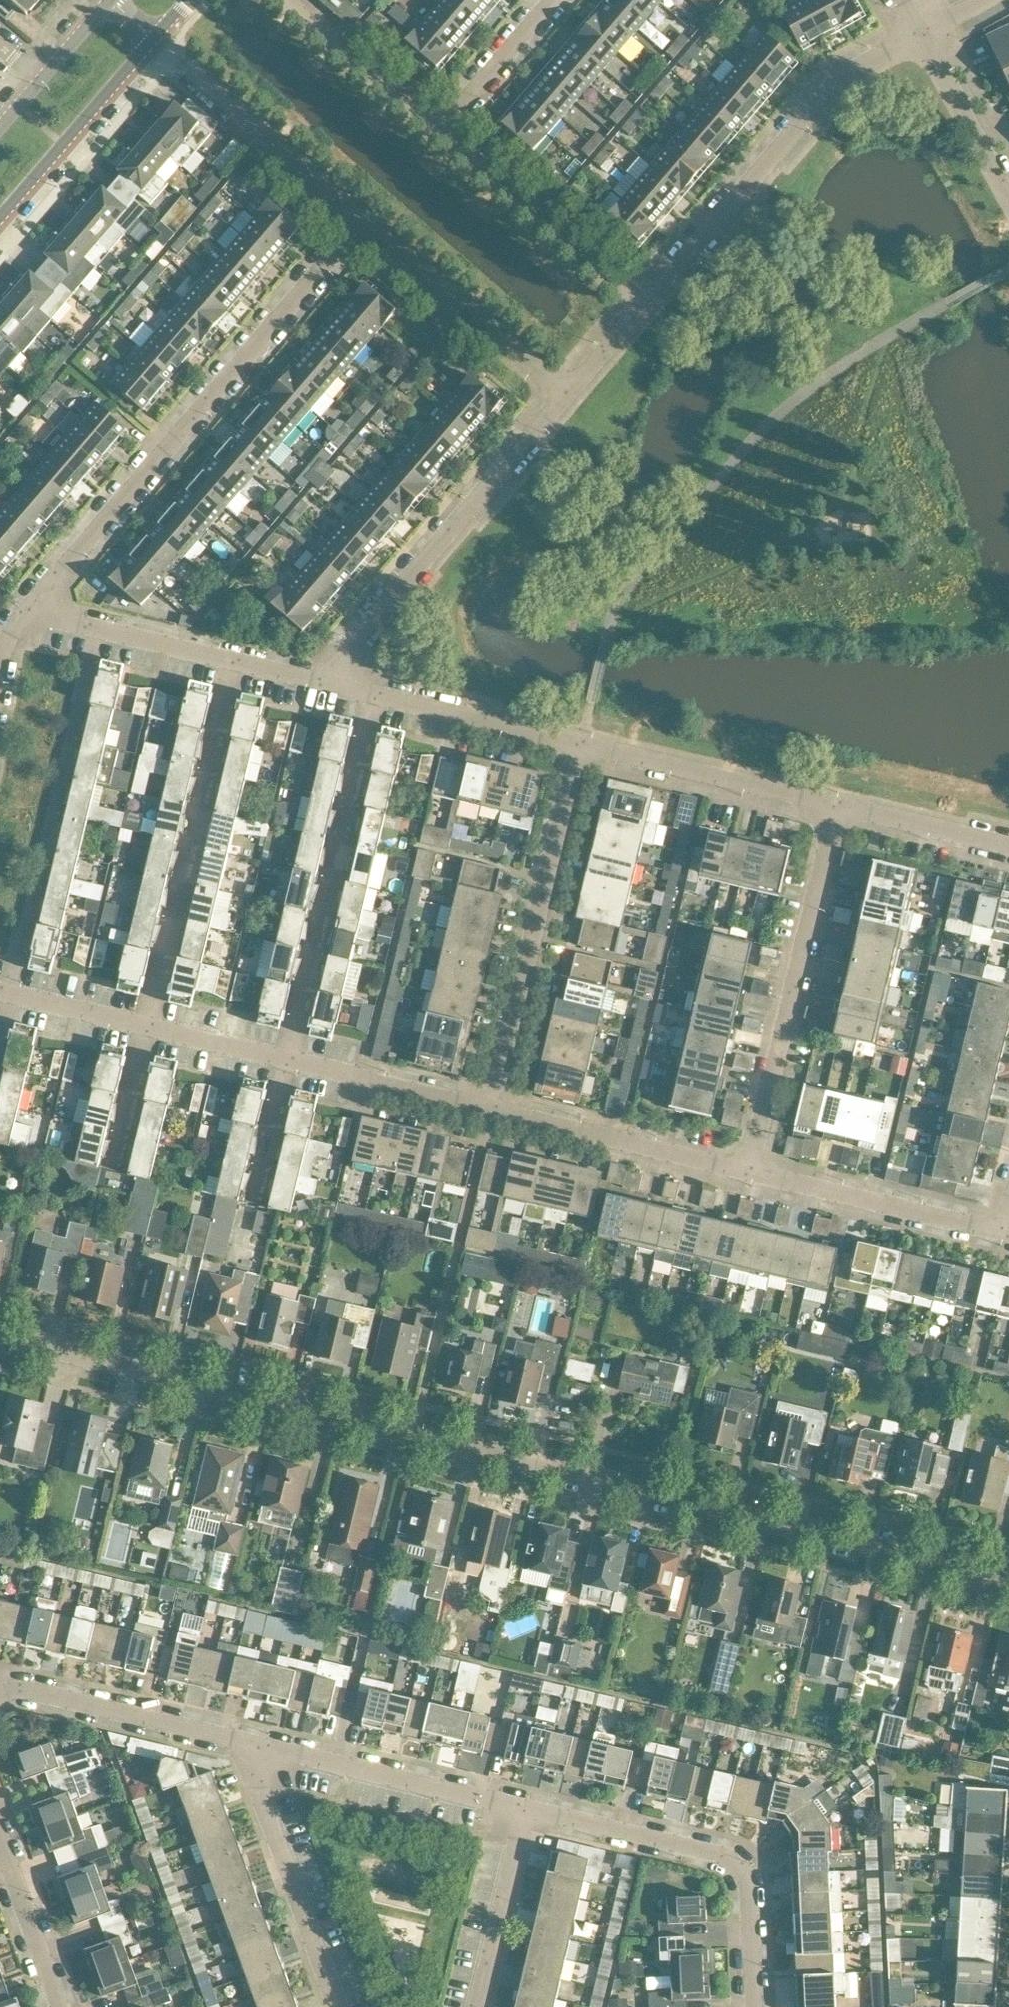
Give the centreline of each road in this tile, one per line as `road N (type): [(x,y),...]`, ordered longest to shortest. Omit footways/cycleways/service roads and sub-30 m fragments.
road 1 (residential): [(1008,1582),(0,1341)]
road 2 (residential): [(27,613),(363,223)]
road 3 (residential): [(920,33),(838,77),(641,307)]
road 4 (residential): [(492,1110),(579,743)]
road 5 (residential): [(753,1173),(838,806)]
road 6 (residential): [(522,1807),(738,1864),(746,1883),(754,2006)]
road 7 (residential): [(566,395),(342,658),(343,678)]
road 8 (residential): [(343,678),(327,683),(27,613)]
road 9 (residential): [(0,992),(289,1062)]
road 10 (residential): [(242,1741),(522,1807)]
road 11 (residential): [(334,2006),(242,1741)]
road 12 (residential): [(148,45),(363,223)]
road 13 (residential): [(641,307),(436,128)]
road 14 (residential): [(492,1110),(753,1173)]
road 15 (residential): [(579,743),(838,806)]
road 16 (residential): [(363,223),(566,395)]
road 17 (residential): [(753,1173),(1003,1234)]
road 18 (residential): [(0,1697),(35,1692),(242,1741)]
road 19 (residential): [(343,678),(358,689),(579,743)]
road 20 (tertiary): [(0,219),(148,45)]
road 21 (residential): [(289,1062),(492,1110)]
road 22 (residential): [(522,1807),(475,2006)]
road 23 (residential): [(436,128),(284,0)]
road 24 (residential): [(1008,198),(920,33)]
road 25 (residential): [(61,2006),(0,1837)]
road 26 (residential): [(838,806),(1008,847)]
road 27 (residential): [(436,128),(548,0)]
road 28 (residential): [(255,1204),(289,1062)]

